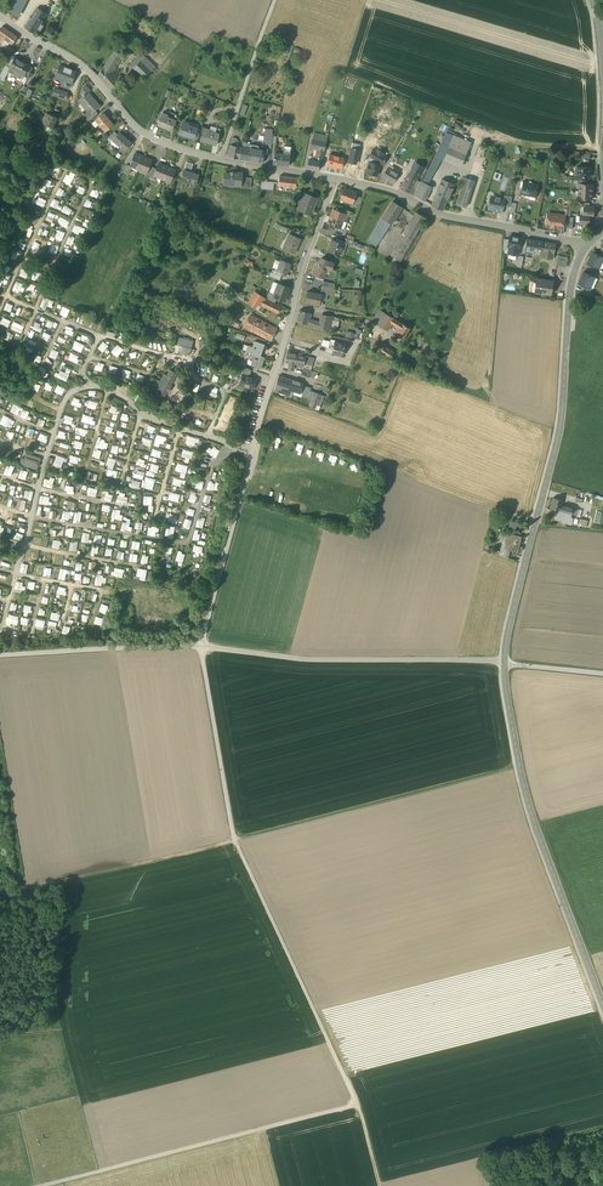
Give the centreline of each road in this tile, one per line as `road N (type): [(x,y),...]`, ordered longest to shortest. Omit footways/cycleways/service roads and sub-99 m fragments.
road 1 (residential): [(505,661),(560,428),(571,288),(587,246)]
road 2 (residential): [(602,1007),(535,823),(505,661)]
road 3 (residential): [(337,180),(302,268),(238,501)]
road 4 (track): [(40,1185),(357,1104)]
road 5 (unclassified): [(505,661),(310,659),(200,647)]
road 6 (track): [(520,766),(234,840)]
road 7 (track): [(357,1104),(234,840)]
road 8 (unclassified): [(220,162),(131,125),(83,65),(0,16)]
road 9 (unclassified): [(337,180),(394,192),(453,220),(587,246)]
road 10 (track): [(234,840),(0,895)]
road 11 (unclassified): [(200,647),(0,655)]
road 12 (track): [(234,840),(200,647)]
road 13 (unclassified): [(275,0),(220,162)]
road 14 (unclassified): [(238,501),(200,647)]

